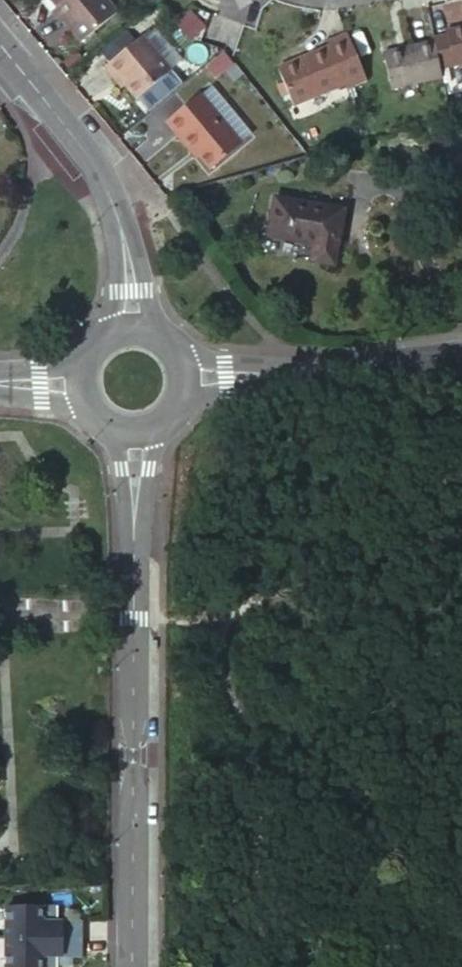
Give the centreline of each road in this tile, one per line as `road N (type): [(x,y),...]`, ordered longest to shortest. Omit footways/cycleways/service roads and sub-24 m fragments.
road 1 (tertiary): [(138,430),(132,966)]
road 2 (tertiary): [(131,324),(112,207),(91,163),(0,44)]
road 3 (tertiary): [(183,371),(461,349)]

